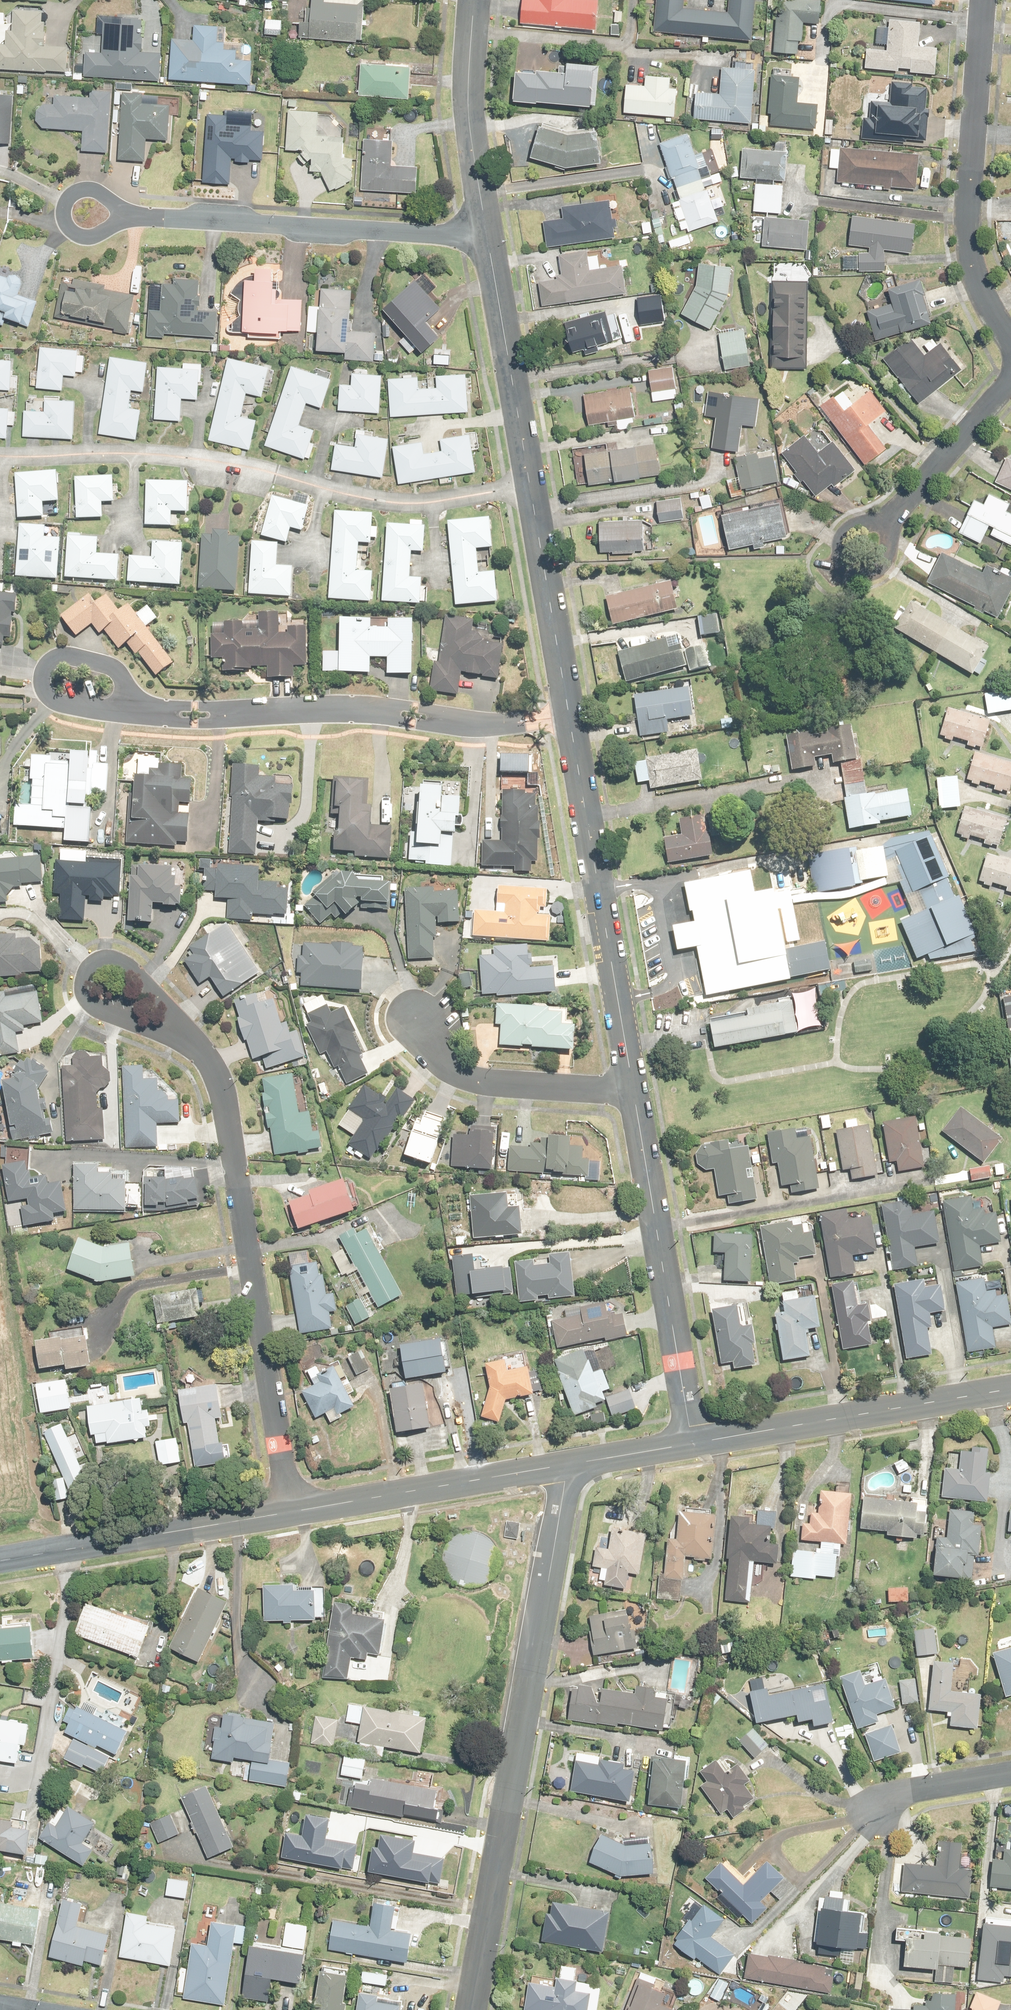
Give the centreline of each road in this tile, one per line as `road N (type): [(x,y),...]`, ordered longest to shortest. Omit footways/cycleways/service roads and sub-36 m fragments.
road 1 (residential): [(569,1466),(472,2009)]
road 2 (residential): [(528,481),(419,502),(327,498),(177,459),(0,458)]
road 3 (residential): [(288,1512),(225,1100),(199,1052),(176,1036)]
road 4 (residential): [(570,716),(478,728),(333,712),(130,713)]
road 5 (residential): [(570,716),(633,1089)]
road 6 (residential): [(633,1089),(694,1444)]
road 7 (residential): [(136,217),(487,237)]
road 8 (residential): [(983,0),(970,253),(984,301),(1010,341)]
road 9 (tertiary): [(694,1444),(1010,1386)]
road 10 (tertiary): [(0,1566),(288,1512)]
road 11 (tertiary): [(288,1512),(569,1466)]
road 12 (residential): [(415,1015),(433,1055),(461,1072),(498,1083),(633,1089)]
road 13 (residential): [(487,237),(528,481)]
road 14 (residential): [(528,481),(570,716)]
road 15 (residential): [(475,0),(470,131),(487,237)]
road 16 (residential): [(176,1036),(84,1000),(84,982),(108,958),(162,1004)]
road 17 (residential): [(130,713),(57,702),(45,675),(64,657),(111,665),(126,686)]
road 18 (residential): [(891,518),(1010,384)]
road 19 (residential): [(891,518),(851,526),(838,538),(837,569),(843,577),(865,576),(892,537)]
road 20 (residential): [(136,217),(85,236),(63,216),(66,200),(81,190),(119,207)]
road 21 (residential): [(875,1811),(916,1789),(1010,1774)]
road 22 (tertiary): [(569,1466),(694,1444)]

